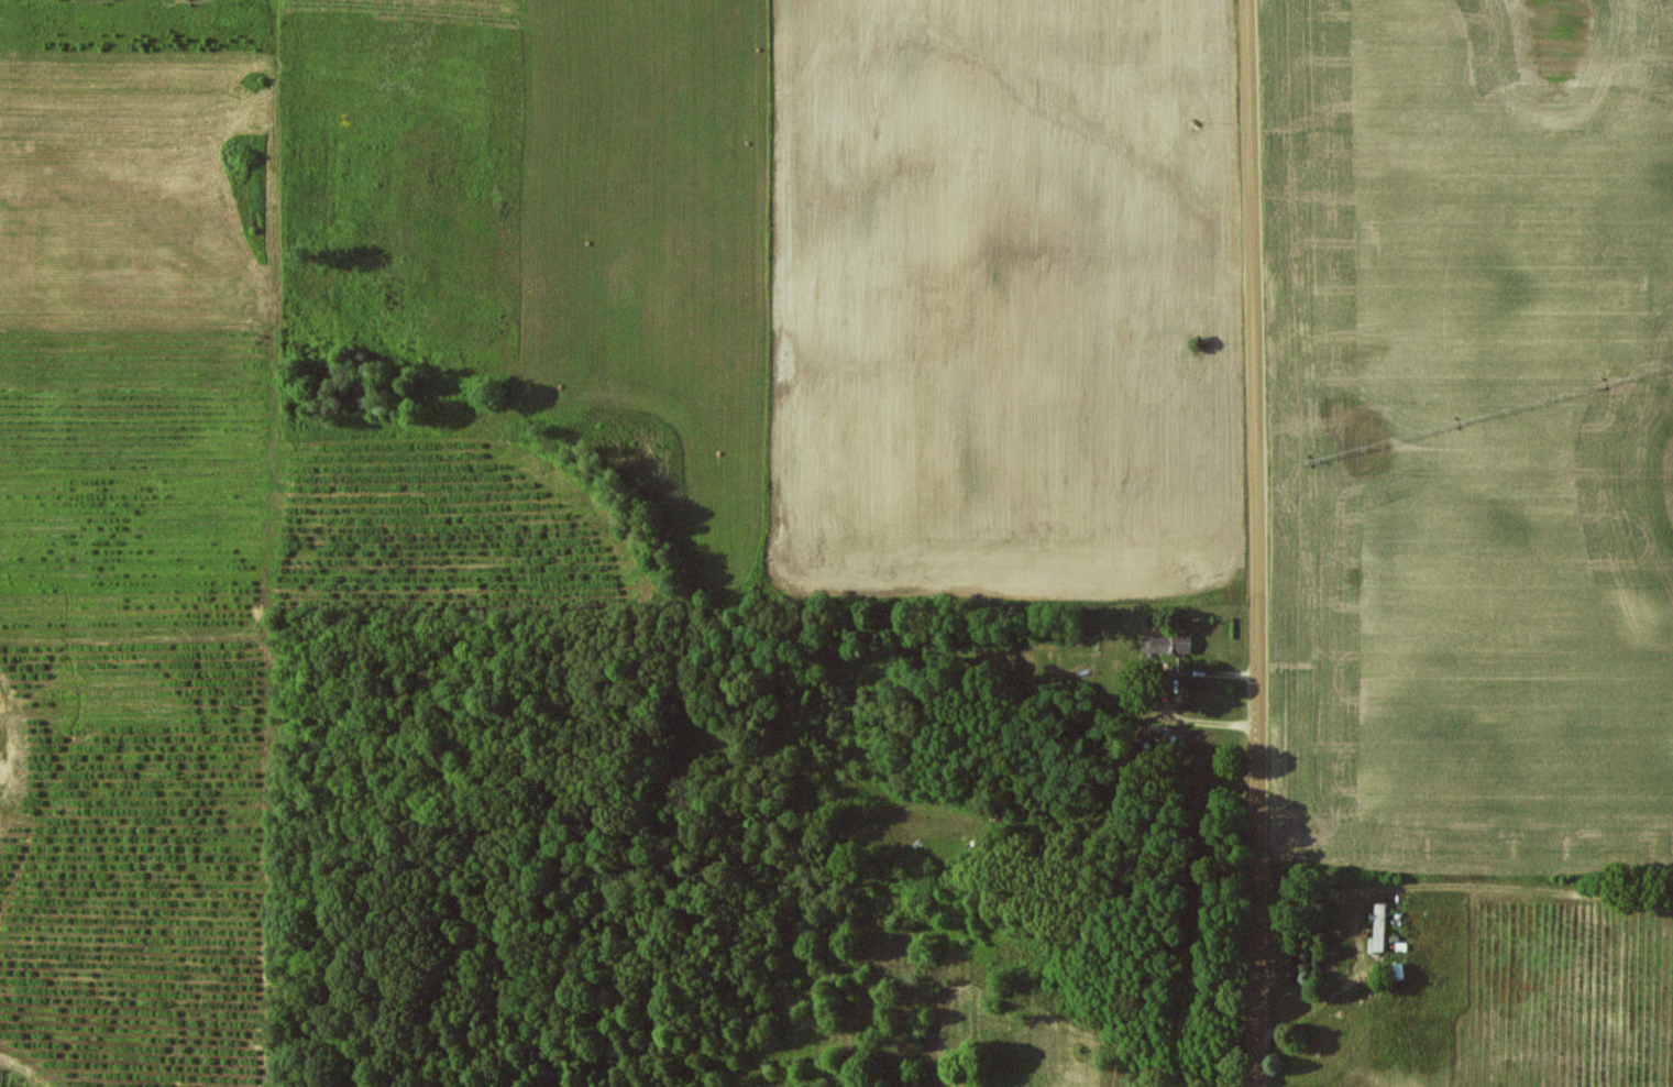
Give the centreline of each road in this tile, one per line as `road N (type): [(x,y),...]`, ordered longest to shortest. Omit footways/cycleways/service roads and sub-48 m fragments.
road 1 (residential): [(1263,1086),(1250,0)]

